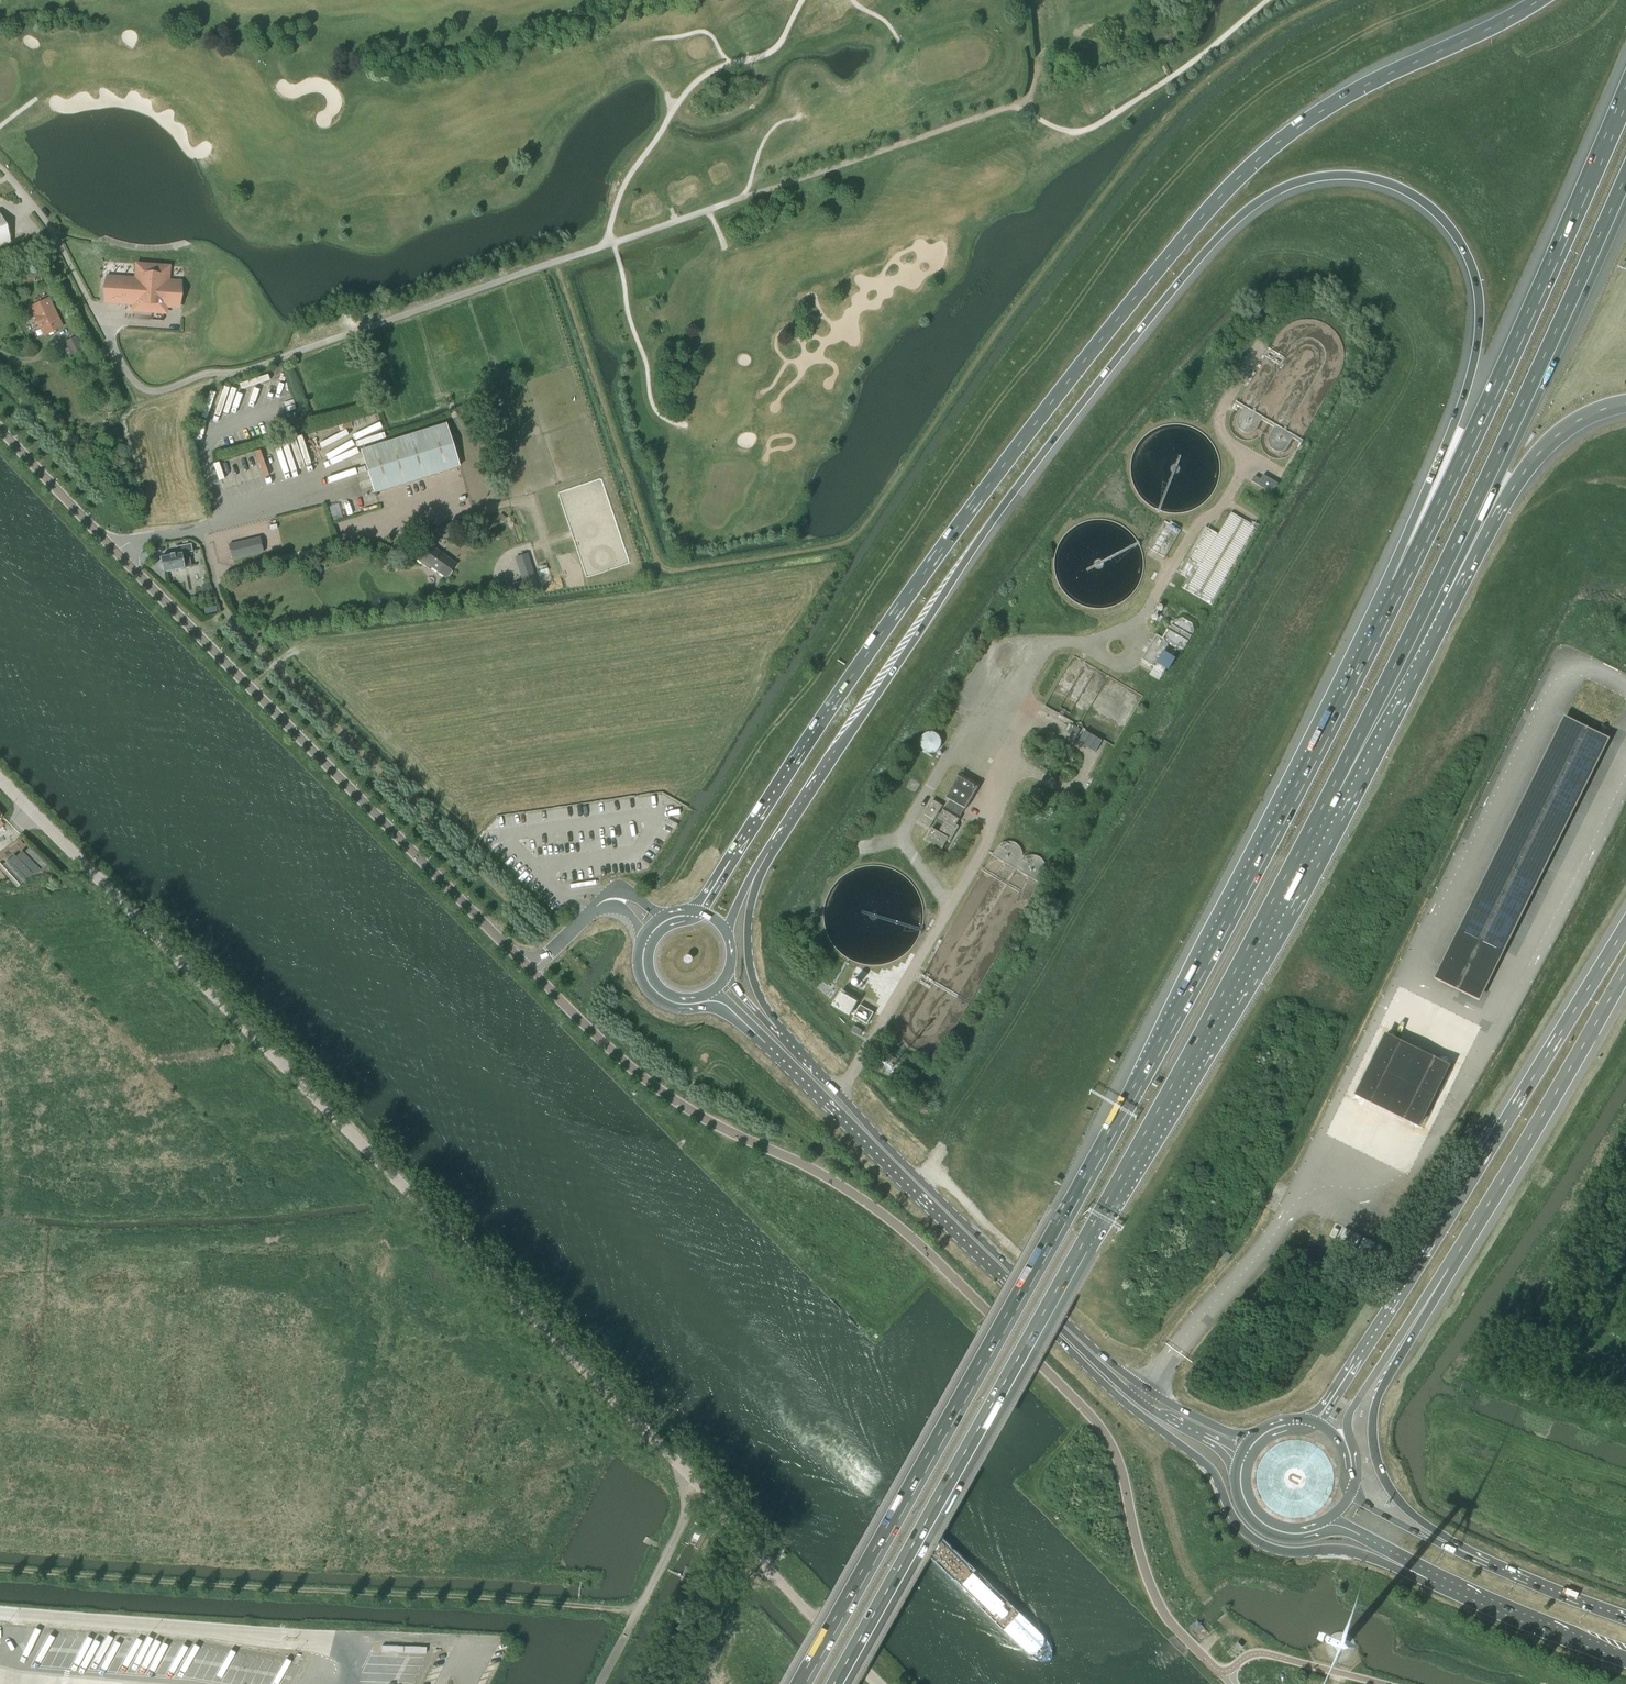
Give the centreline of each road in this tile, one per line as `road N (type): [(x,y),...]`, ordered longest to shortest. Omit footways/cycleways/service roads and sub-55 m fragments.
road 1 (motorway): [(749,887),(1139,330),(1257,204),(1296,187),(1339,181),(1389,190),(1442,223),(1469,269),(1478,309),(1473,370),(1448,453),(1331,715)]
road 2 (motorway): [(1551,0),(1269,153),(1175,253),(992,480),(692,914)]
road 3 (motorway): [(1331,715),(1150,1061),(799,1683)]
road 4 (unclassified): [(1225,1671),(1162,1612),(1112,1449),(1068,1393),(897,1227),(821,1173),(693,1112),(633,1069),(527,964)]
road 5 (motorway): [(839,1683),(1330,805)]
road 6 (unclassified): [(689,1475),(0,779)]
road 7 (motorway): [(1625,90),(1515,342),(1331,715)]
road 8 (motorway): [(1330,805),(1550,356),(1625,181)]
road 9 (secondary): [(1261,1435),(1214,1426),(1108,1360),(772,1023)]
road 10 (track): [(638,1609),(0,1570)]
road 11 (motorway): [(1625,923),(1409,1279),(1327,1407),(1306,1423)]
road 12 (unclassified): [(527,964),(116,552)]
road 13 (secondary): [(698,1002),(729,1008),(1099,1373)]
road 14 (motorway): [(1330,805),(1527,469),(1567,428),(1625,402)]
road 15 (track): [(555,947),(221,604)]
road 16 (motorway): [(1410,1328),(1625,974)]
road 17 (secondary): [(1099,1373),(1211,1470),(1241,1527),(1262,1544),(1347,1548),(1397,1561)]
road 18 (track): [(234,374),(556,262)]
road 19 (track): [(1023,102),(747,196)]
road 20 (unclassified): [(878,1683),(778,1583),(689,1475)]
road 21 (secondary): [(1397,1561),(1625,1658)]
road 22 (motorway): [(1442,1541),(1395,1498),(1373,1446),(1378,1395),(1410,1328)]
road 23 (unclassified): [(689,1475),(683,1529),(598,1683)]
road 24 (track): [(556,262),(747,196)]
road 25 (secondary): [(1625,1619),(1442,1541)]
road 26 (track): [(198,529),(187,413),(202,389),(234,374)]
road 27 (secondary): [(1099,1373),(1223,1447),(1241,1466)]
road 28 (unclassified): [(116,552),(0,428)]
road 29 (unclassified): [(1383,1683),(1259,1653),(1225,1671)]
road 30 (unclassified): [(221,604),(198,529),(116,552)]
road 31 (motorway): [(772,1023),(747,955),(749,887)]
road 32 (motorway): [(1347,1449),(1350,1414),(1410,1328)]
road 33 (secondary): [(1241,1466),(1244,1500),(1261,1522),(1282,1533),(1320,1528)]

